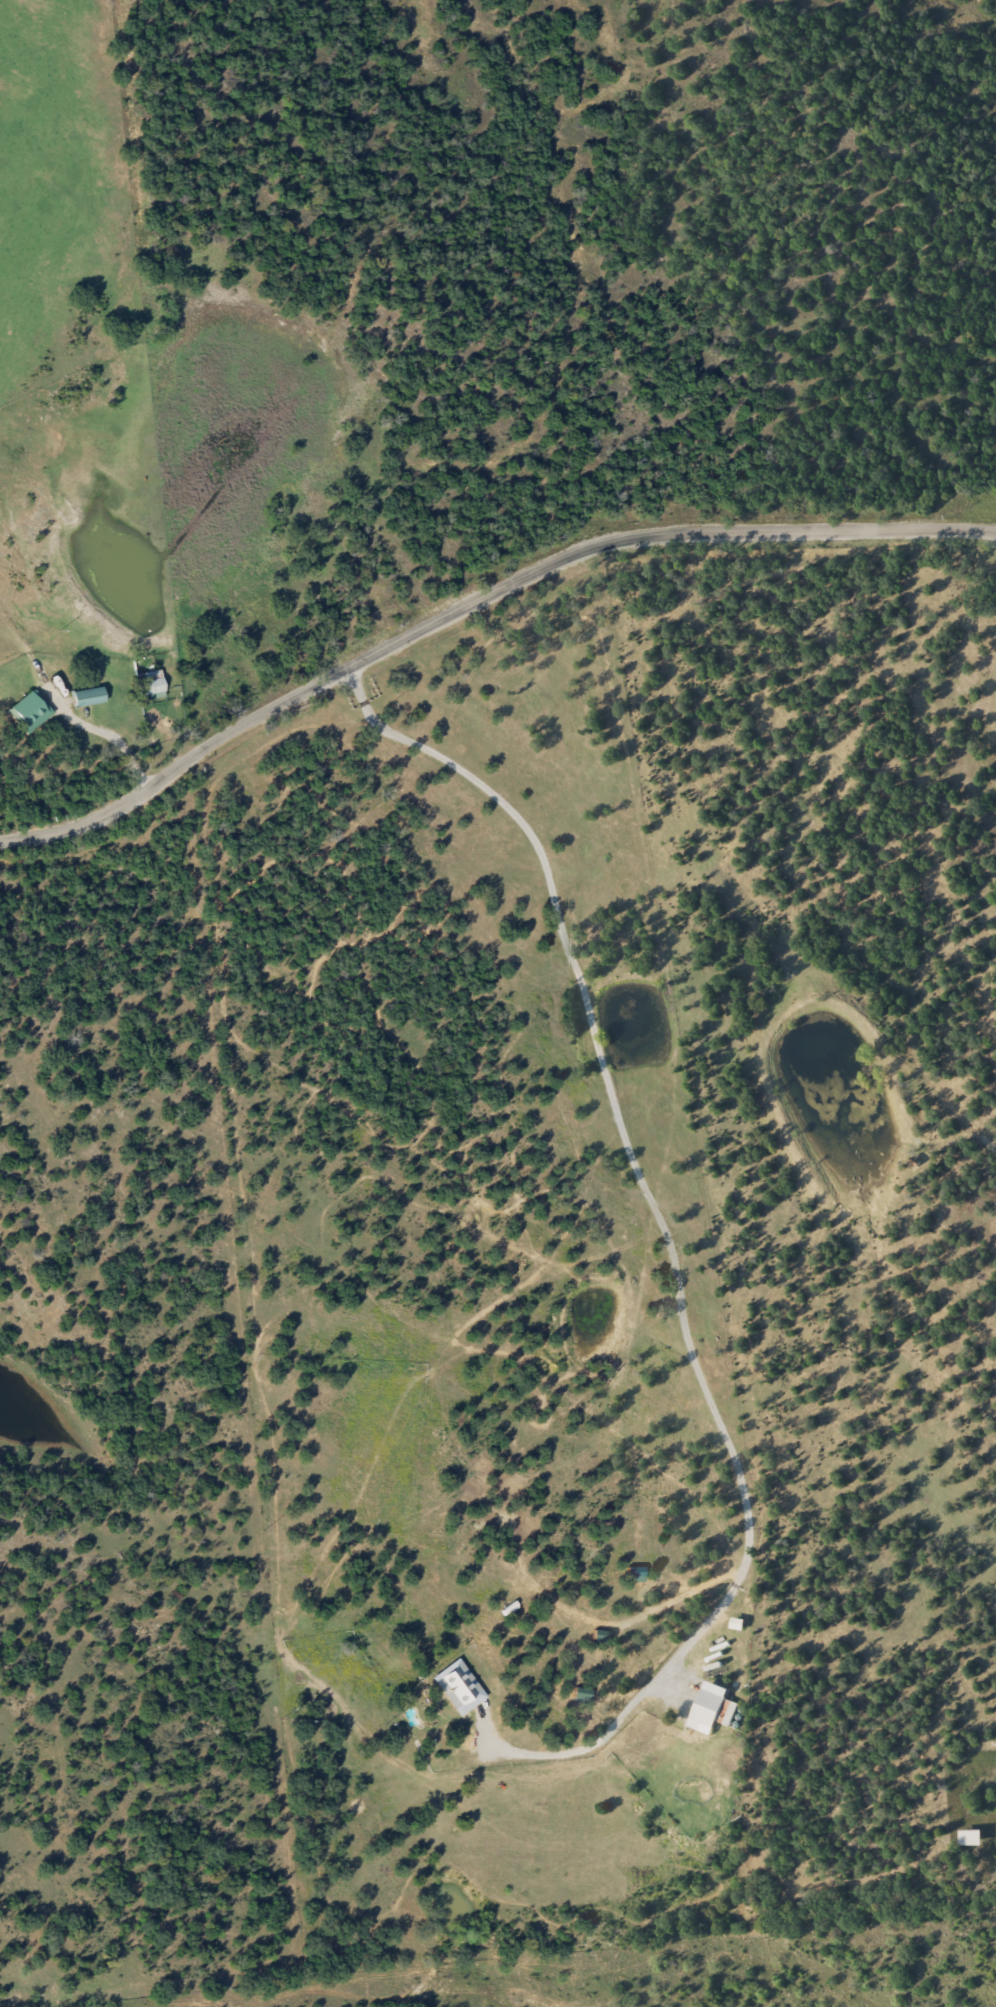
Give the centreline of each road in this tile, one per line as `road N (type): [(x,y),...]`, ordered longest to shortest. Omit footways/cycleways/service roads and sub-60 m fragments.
road 1 (residential): [(0,835),(91,820),(293,695),(583,546),(652,531),(995,530)]

